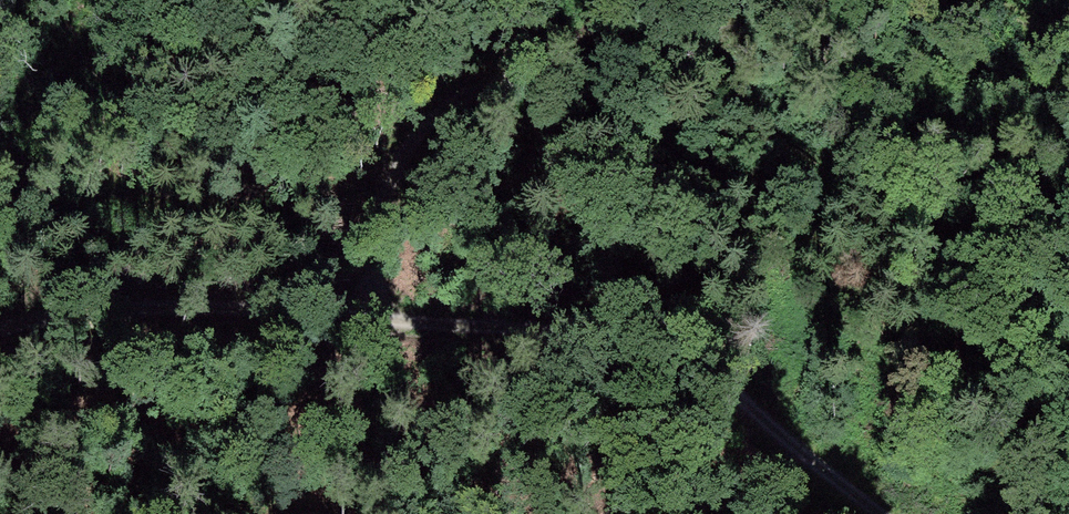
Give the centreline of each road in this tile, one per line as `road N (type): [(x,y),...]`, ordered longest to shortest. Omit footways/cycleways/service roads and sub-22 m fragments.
road 1 (track): [(0,332),(127,312),(370,320),(373,220),(401,153),(442,112),(516,76),(891,0)]
road 2 (track): [(370,320),(624,328),(693,354),(887,513)]

